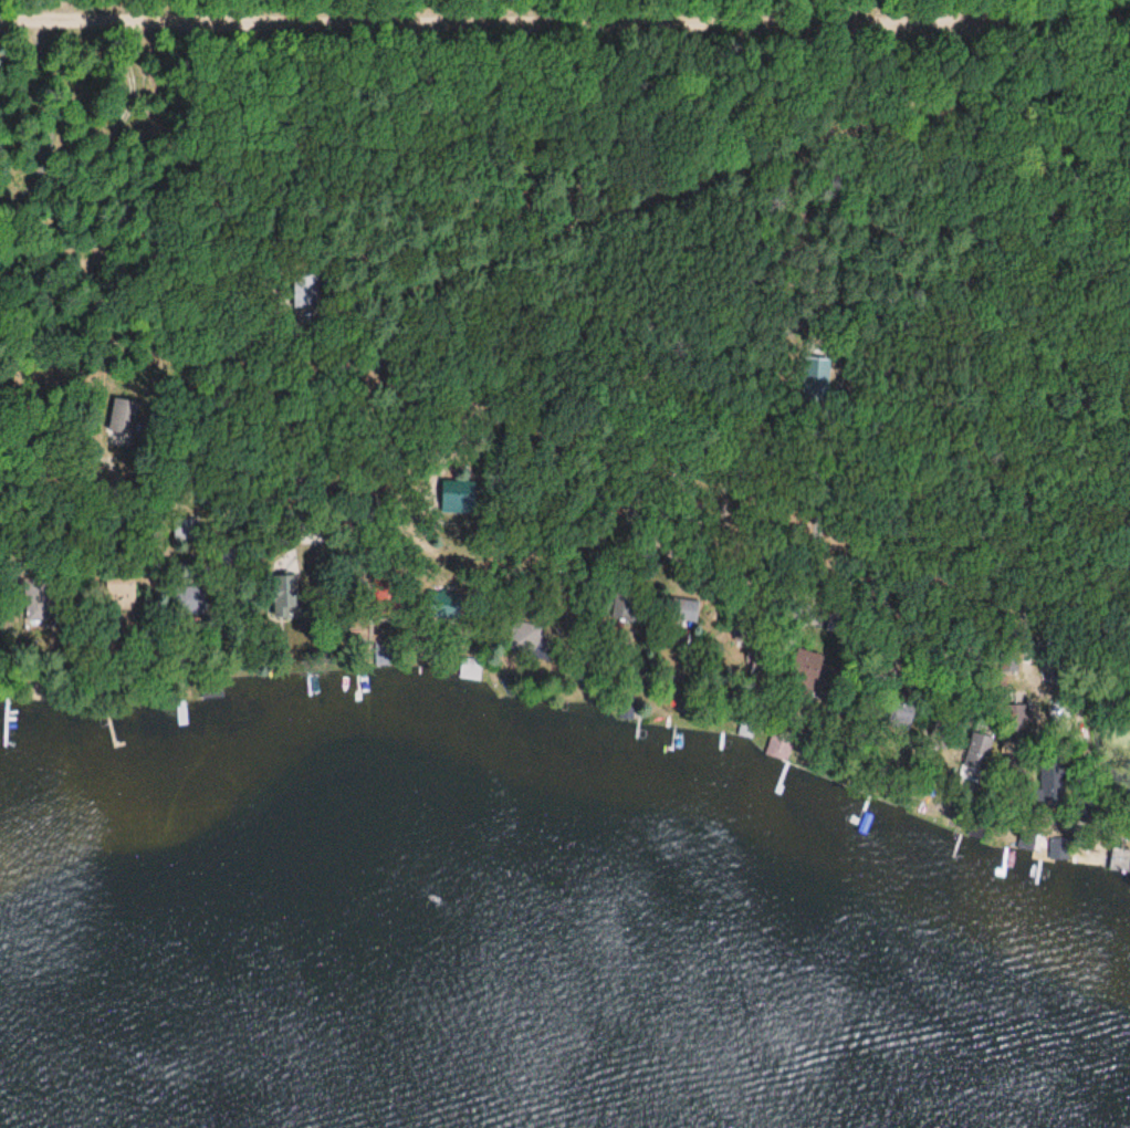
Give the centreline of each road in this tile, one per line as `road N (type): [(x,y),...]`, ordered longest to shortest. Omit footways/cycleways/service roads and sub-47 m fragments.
road 1 (residential): [(1101,76),(1027,91),(940,91),(809,62),(682,84),(565,76),(454,40),(369,24),(239,50),(0,35)]
road 2 (residential): [(191,48),(206,270),(232,337),(216,436)]

